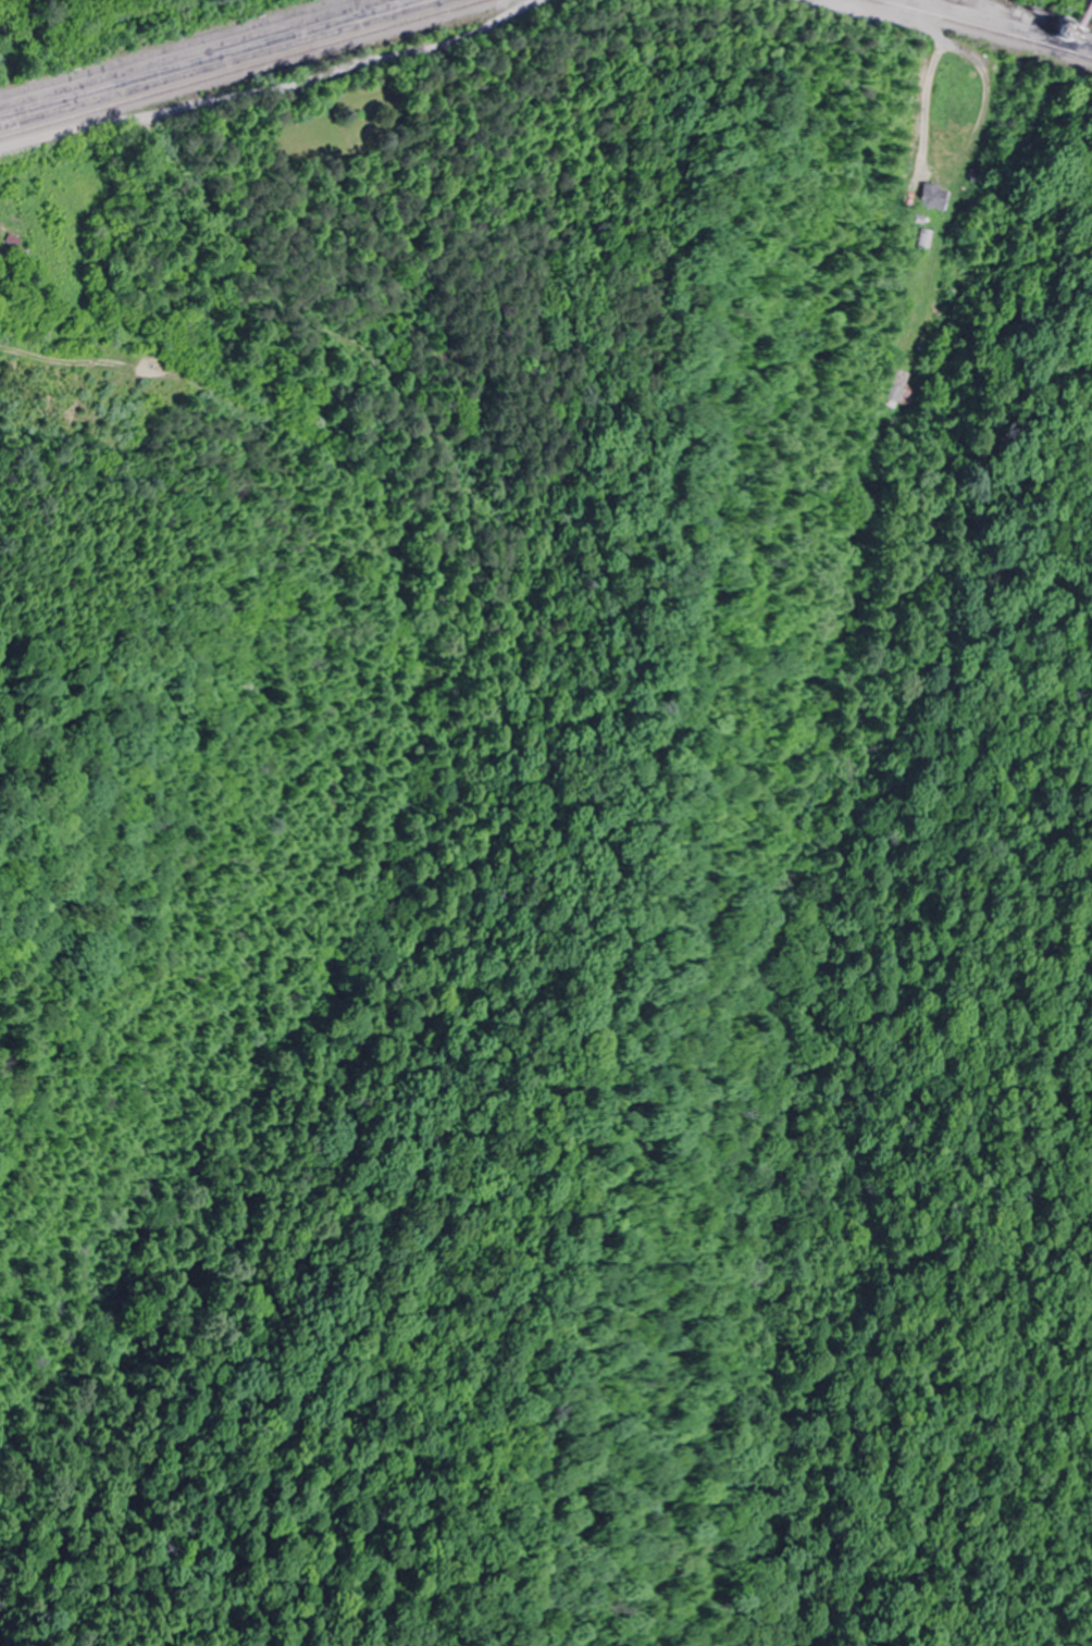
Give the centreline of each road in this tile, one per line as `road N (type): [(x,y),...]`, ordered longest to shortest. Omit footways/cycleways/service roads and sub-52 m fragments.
road 1 (track): [(145,117),(265,286),(294,313),(362,348),(476,500)]
road 2 (track): [(0,346),(188,378),(299,428),(337,459)]

